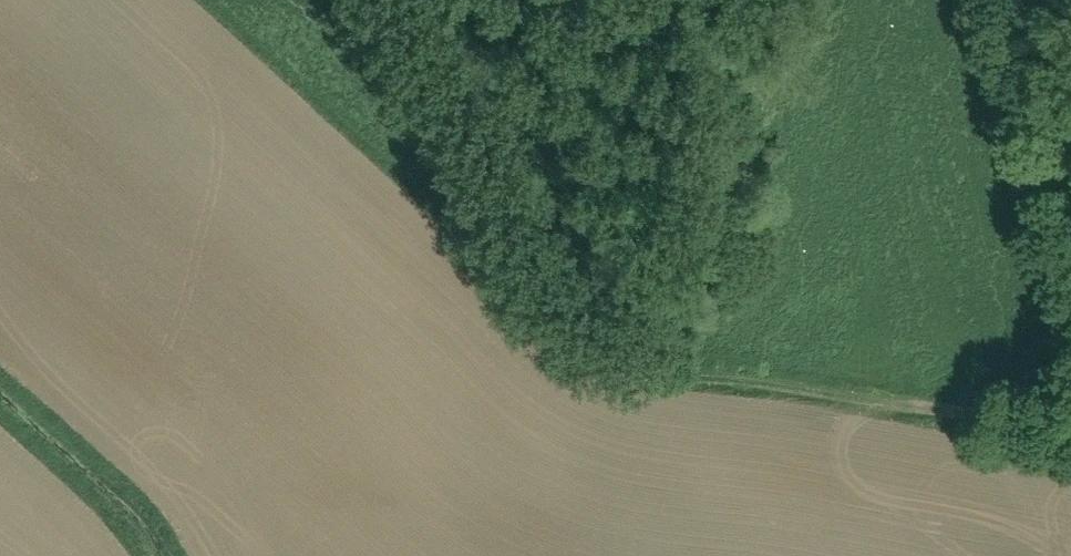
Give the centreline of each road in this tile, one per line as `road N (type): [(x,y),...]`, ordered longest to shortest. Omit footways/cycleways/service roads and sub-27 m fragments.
road 1 (track): [(1070,400),(689,355)]
road 2 (unclassified): [(1024,0),(1070,155)]

